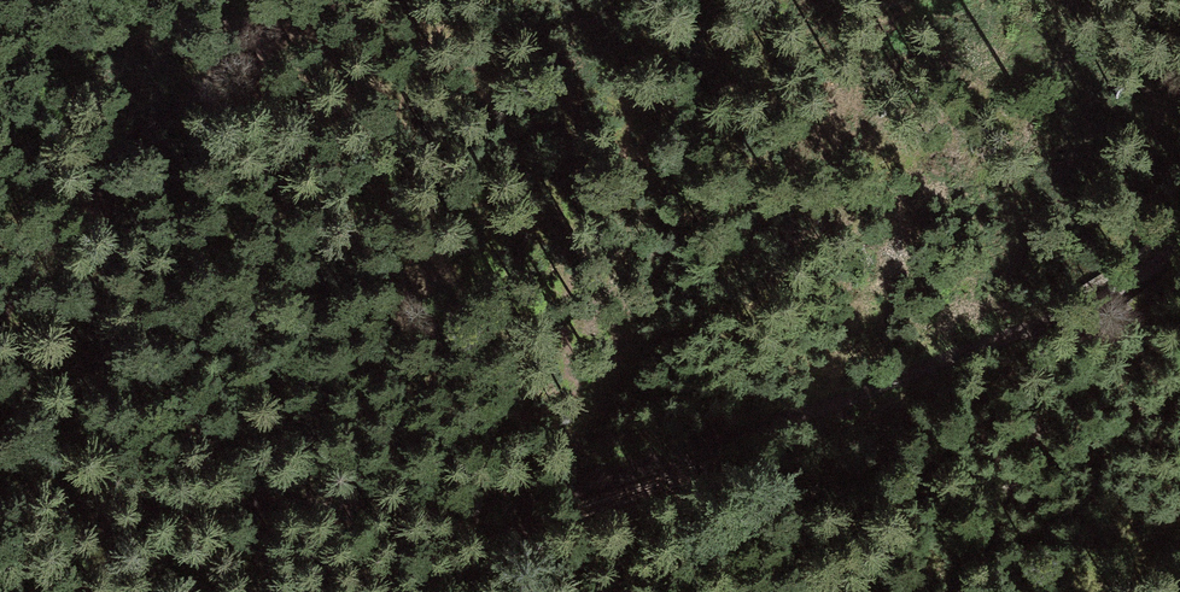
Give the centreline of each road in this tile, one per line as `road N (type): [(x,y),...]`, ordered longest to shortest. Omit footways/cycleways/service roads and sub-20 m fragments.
road 1 (track): [(448,591),(505,541),(587,493),(1091,306)]
road 2 (track): [(505,541),(394,518),(0,486)]
road 3 (track): [(291,29),(0,308)]
road 4 (track): [(957,591),(1064,386),(1091,306)]

